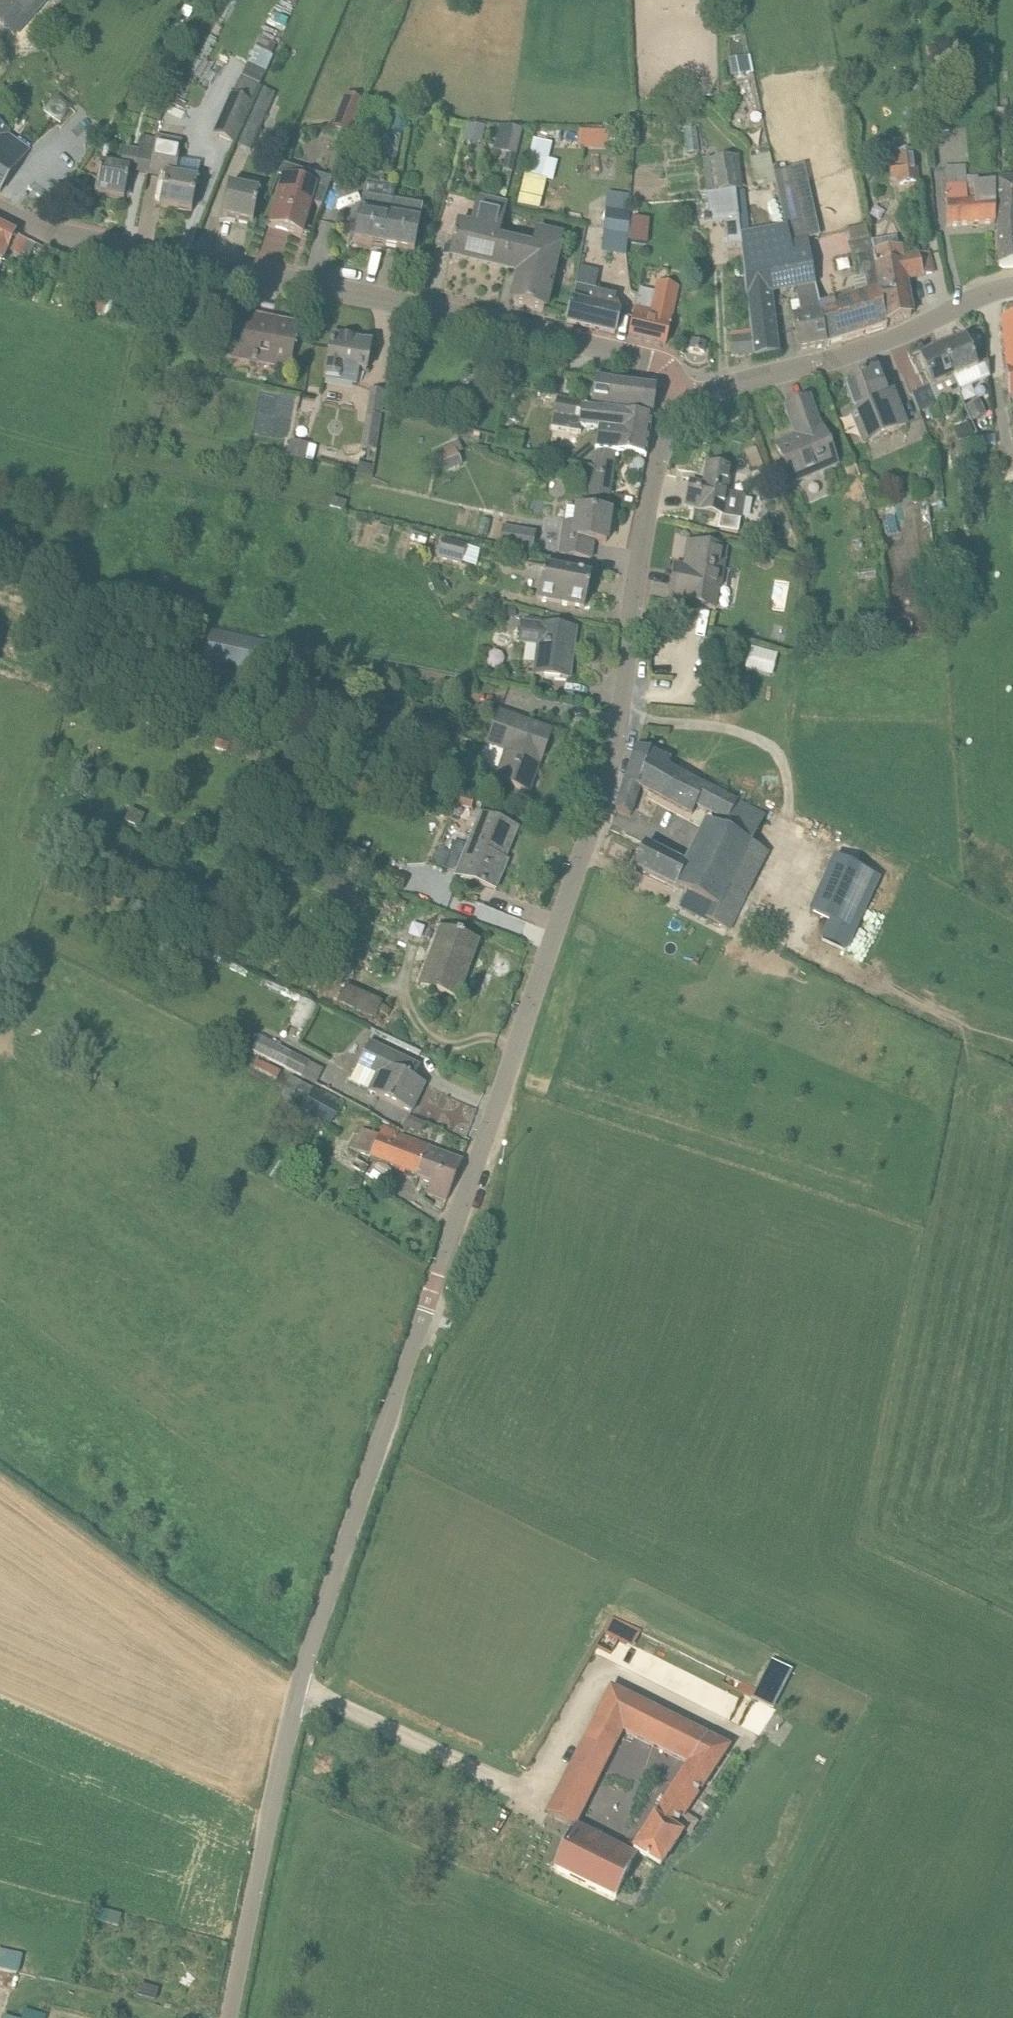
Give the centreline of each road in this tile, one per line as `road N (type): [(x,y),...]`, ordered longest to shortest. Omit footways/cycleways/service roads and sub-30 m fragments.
road 1 (unclassified): [(227,2017),(305,1661),(611,762),(647,518),(683,400)]
road 2 (tertiary): [(683,400),(651,359),(79,235),(0,207)]
road 3 (tertiary): [(1012,285),(833,357),(683,400)]

